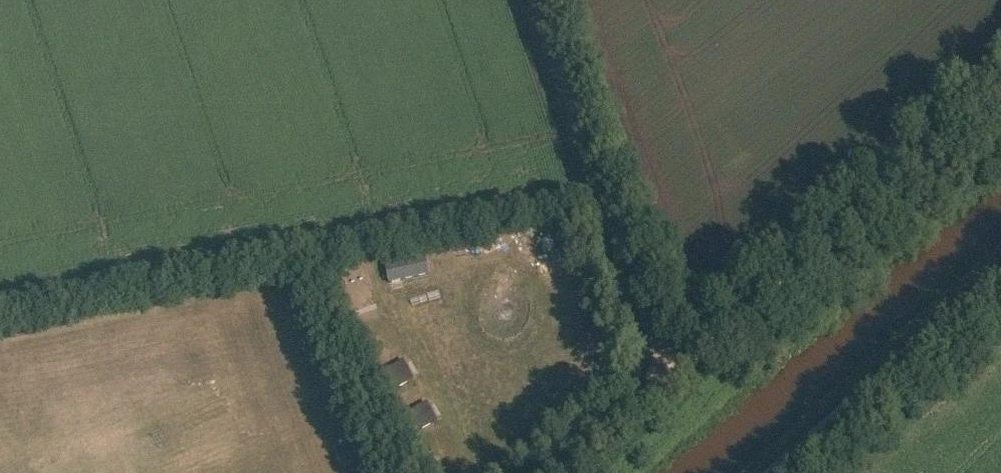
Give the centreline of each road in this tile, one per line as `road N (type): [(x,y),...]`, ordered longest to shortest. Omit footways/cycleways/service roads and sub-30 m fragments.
road 1 (track): [(1000,90),(655,389)]
road 2 (track): [(535,0),(654,345),(655,389)]
road 3 (track): [(655,389),(565,472)]

